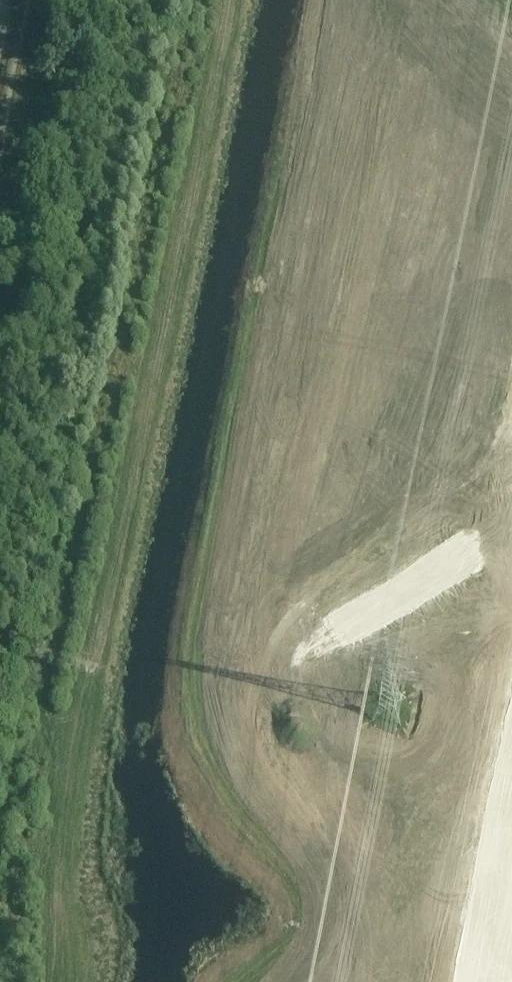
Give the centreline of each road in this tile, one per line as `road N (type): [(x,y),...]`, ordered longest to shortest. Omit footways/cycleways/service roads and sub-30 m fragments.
road 1 (unknown): [(511,839),(483,981)]

